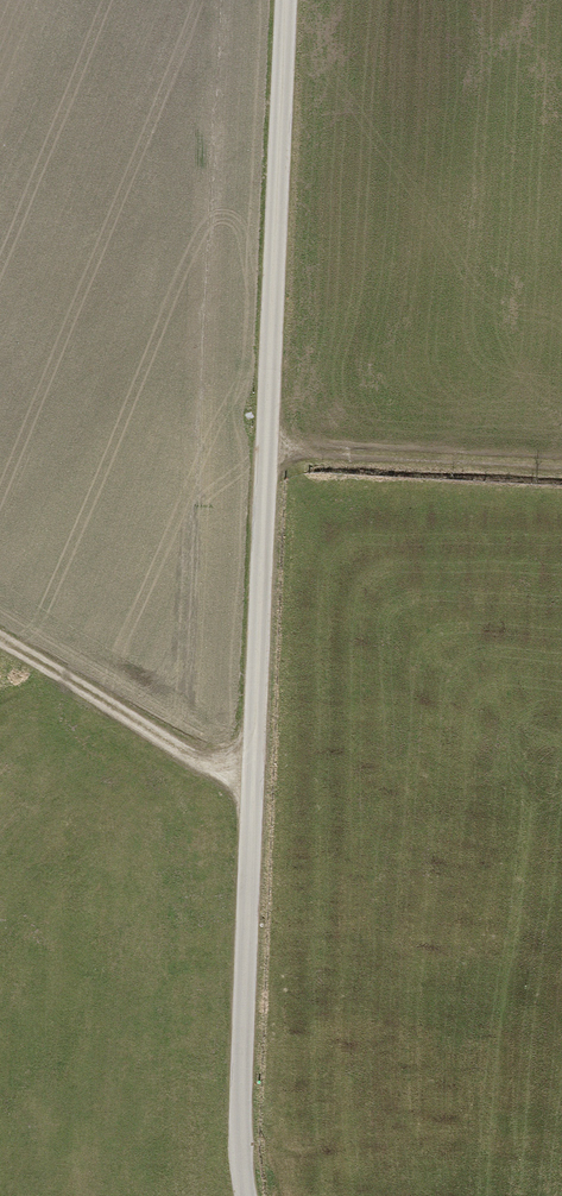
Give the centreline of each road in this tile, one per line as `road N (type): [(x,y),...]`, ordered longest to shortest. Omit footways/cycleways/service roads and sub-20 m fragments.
road 1 (unclassified): [(245,1195),(253,776),(291,0)]
road 2 (track): [(269,453),(561,462)]
road 3 (track): [(253,776),(213,770),(0,643)]

